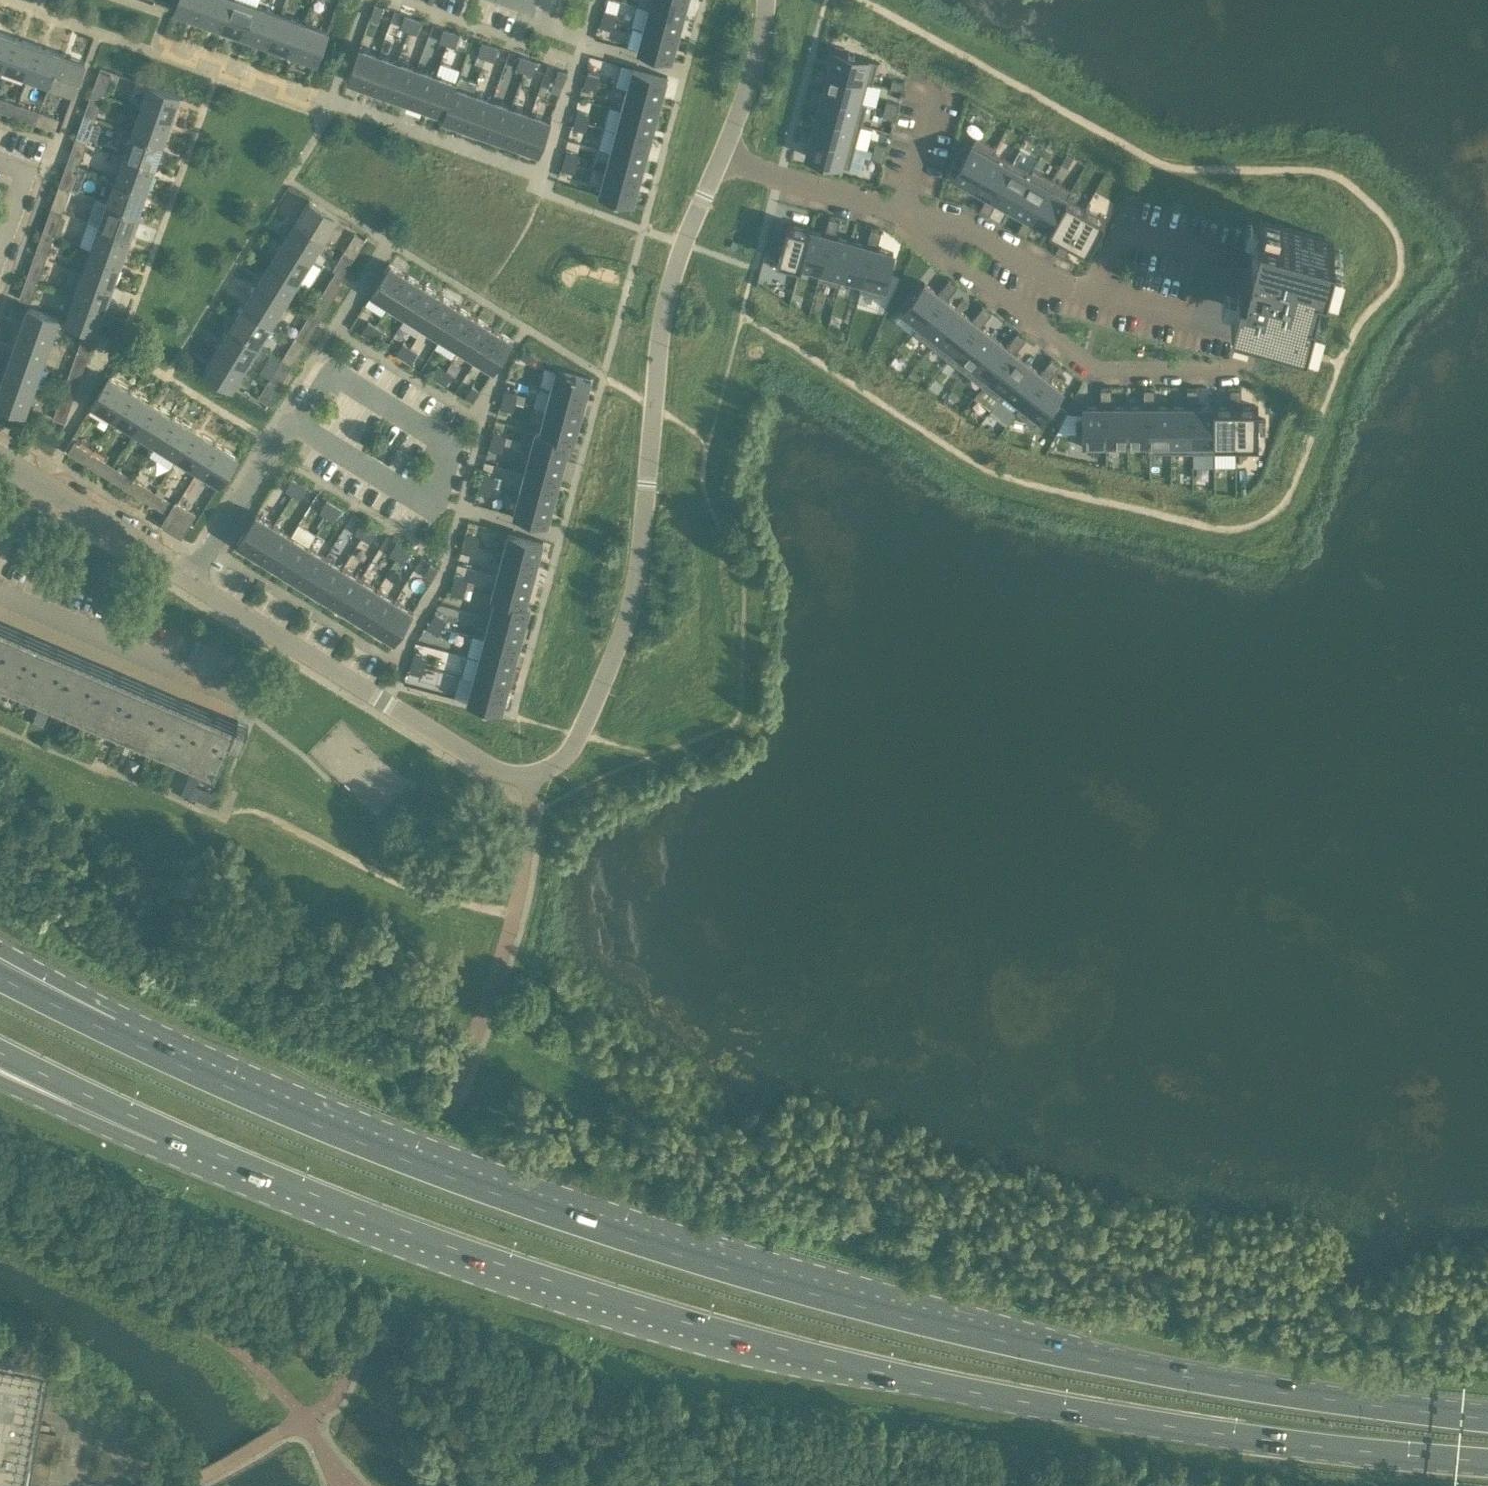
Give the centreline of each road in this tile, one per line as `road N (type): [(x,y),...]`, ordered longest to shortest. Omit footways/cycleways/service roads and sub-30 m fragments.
road 1 (trunk): [(1487,1418),(1111,1363),(723,1268),(407,1160),(107,1029)]
road 2 (trunk): [(161,1129),(411,1233),(741,1337),(1040,1405),(1321,1447),(1487,1460)]
road 3 (residential): [(186,572),(495,769),(553,766),(580,732),(631,606),(659,344),(683,245),(722,152)]
road 4 (residential): [(919,218),(959,262),(1083,361),(1106,369),(1233,368),(1241,360),(1247,337),(1232,328),(1086,288),(962,228)]
road 5 (residential): [(291,426),(331,371),(444,441),(427,501)]
road 6 (residential): [(0,453),(186,572)]
road 7 (residential): [(186,572),(291,426)]
road 8 (trunk): [(0,1049),(161,1129)]
road 9 (trunk): [(0,1071),(161,1129)]
road 10 (residential): [(722,152),(749,87),(767,0)]
road 11 (residential): [(427,501),(291,426)]
road 12 (residential): [(919,218),(780,177)]
road 13 (trunk): [(107,1029),(0,957)]

